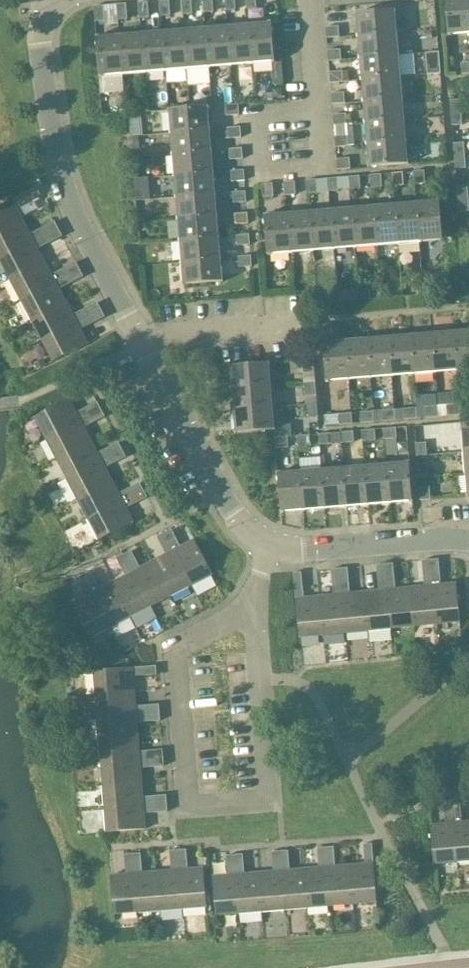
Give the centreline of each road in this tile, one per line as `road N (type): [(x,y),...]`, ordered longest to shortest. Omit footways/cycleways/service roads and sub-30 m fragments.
road 1 (residential): [(52,0),(41,37),(75,203),(221,496),(270,549)]
road 2 (residential): [(248,619),(268,801),(189,807),(180,650)]
road 3 (residential): [(270,549),(468,538)]

